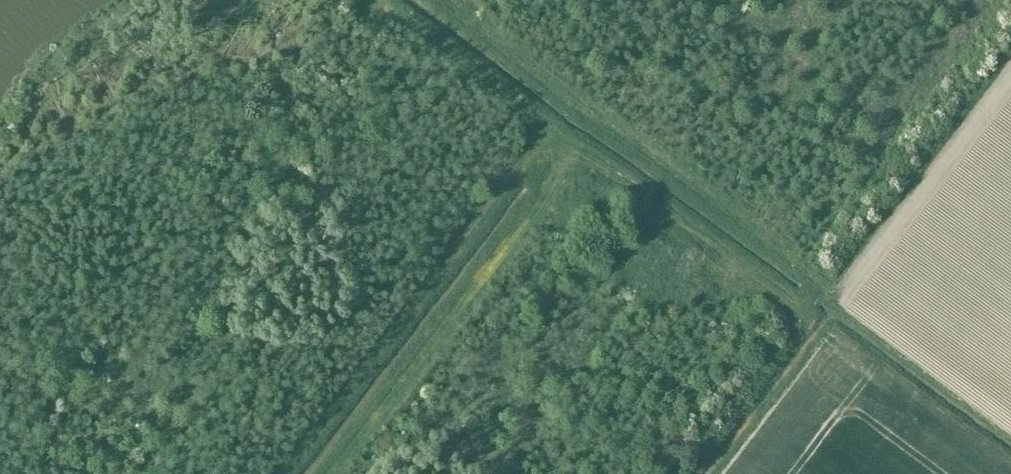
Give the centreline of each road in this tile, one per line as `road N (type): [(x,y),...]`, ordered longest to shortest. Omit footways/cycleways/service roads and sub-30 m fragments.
road 1 (track): [(794,309),(606,176),(383,0)]
road 2 (track): [(829,291),(435,0)]
road 3 (track): [(551,134),(283,473)]

